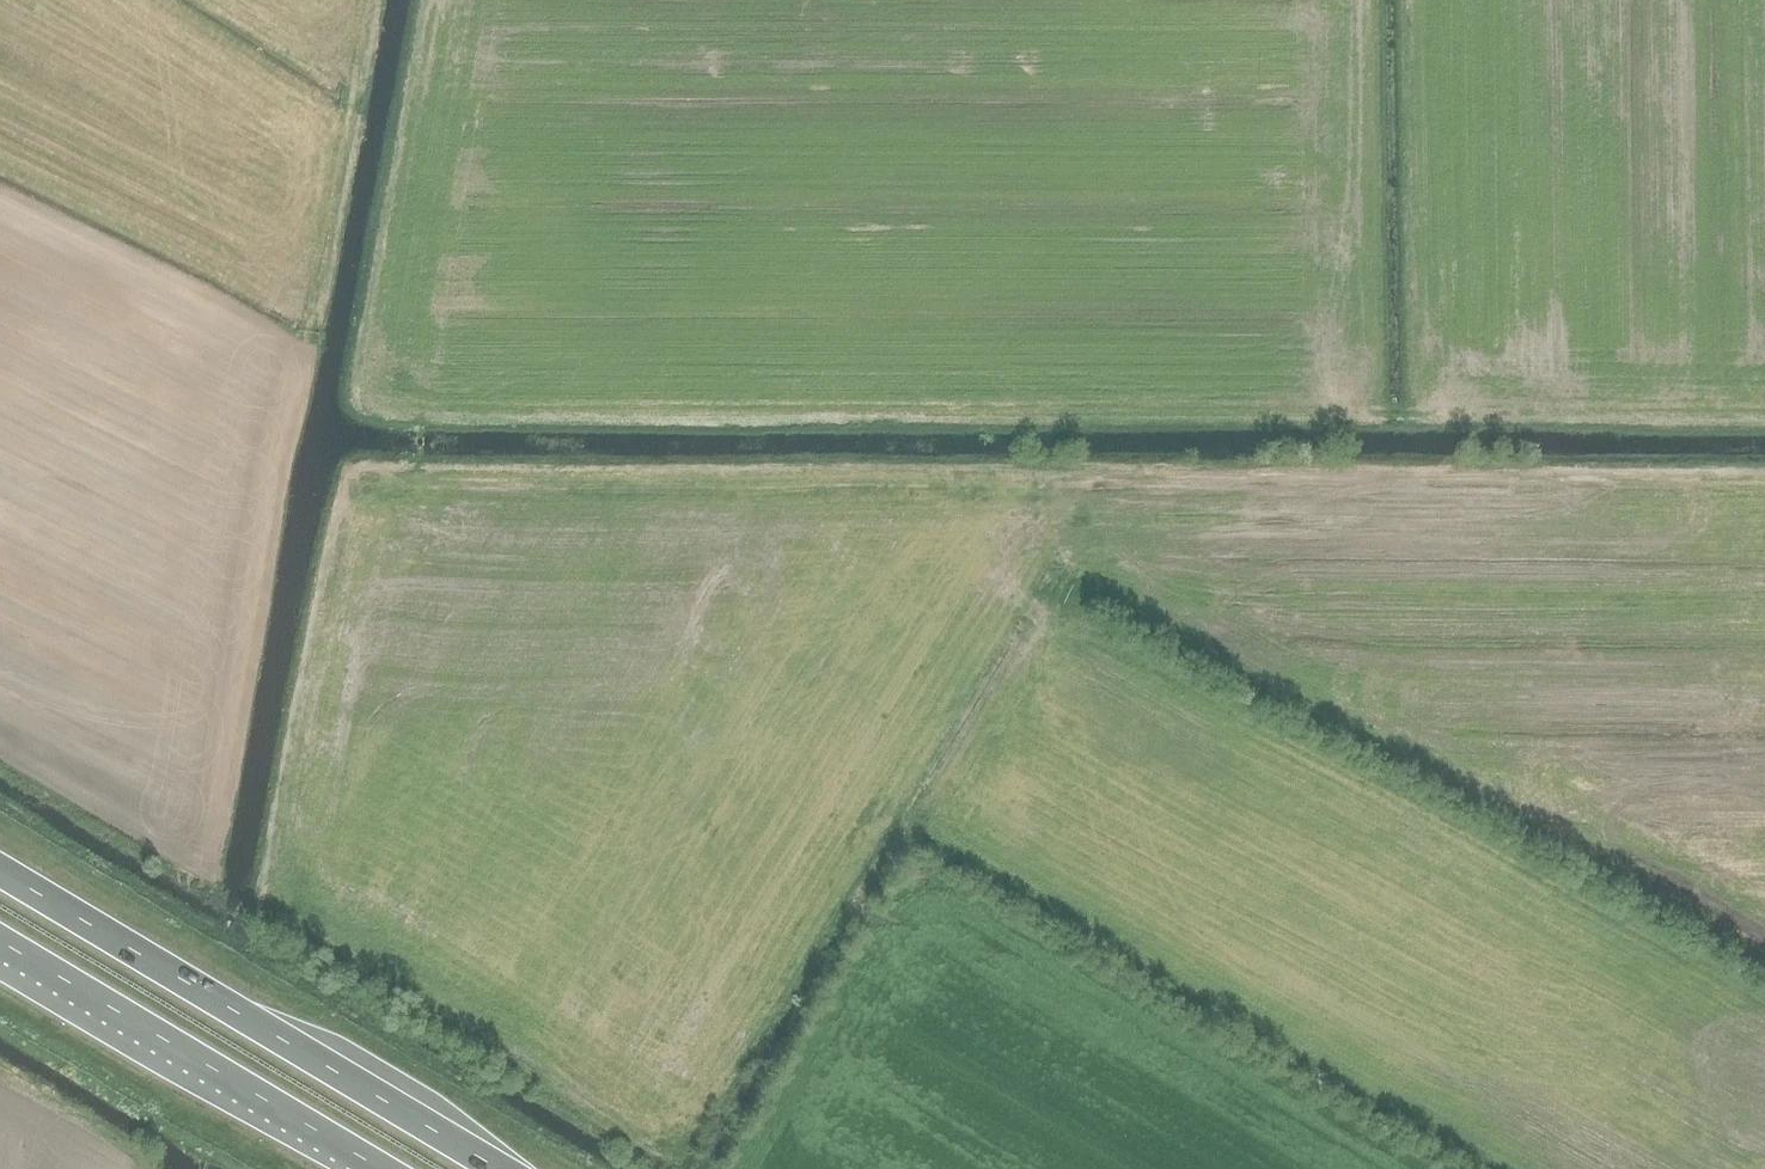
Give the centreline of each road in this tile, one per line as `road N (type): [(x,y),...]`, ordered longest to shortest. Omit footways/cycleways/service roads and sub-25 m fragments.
road 1 (trunk): [(497,1168),(0,873)]
road 2 (trunk): [(0,941),(381,1168)]

